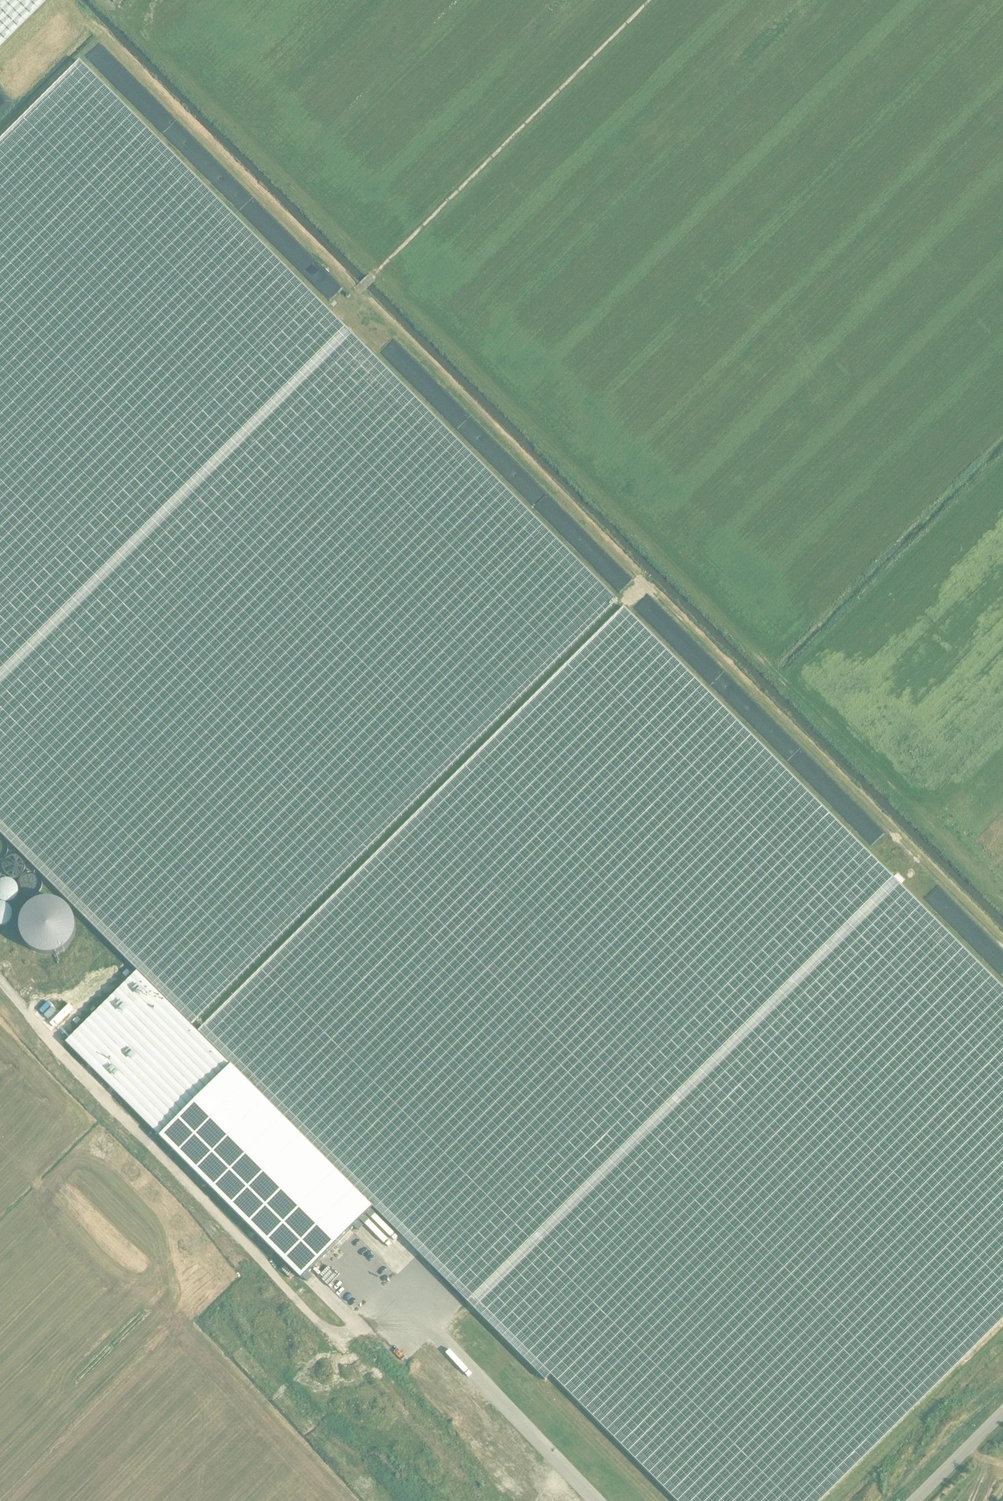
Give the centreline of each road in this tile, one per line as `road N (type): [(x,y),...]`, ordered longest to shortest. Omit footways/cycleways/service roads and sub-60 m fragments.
road 1 (track): [(0,984),(338,1337),(353,1339),(394,1297)]
road 2 (unclassified): [(1002,1410),(912,1500)]

